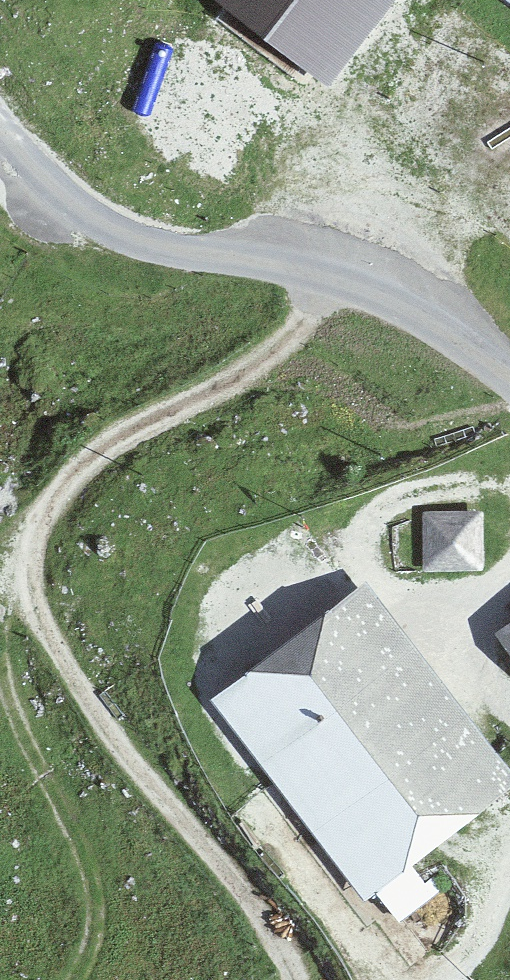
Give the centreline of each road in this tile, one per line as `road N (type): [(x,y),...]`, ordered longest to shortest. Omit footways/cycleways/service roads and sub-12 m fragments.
road 1 (track): [(330,281),(263,367),(103,459),(42,520),(21,574),(74,688),(300,979)]
road 2 (unclassified): [(0,132),(34,169),(107,224),(155,244),(330,281)]
road 3 (track): [(0,685),(97,874),(99,923),(78,979)]
road 4 (track): [(330,281),(404,306),(509,378)]

